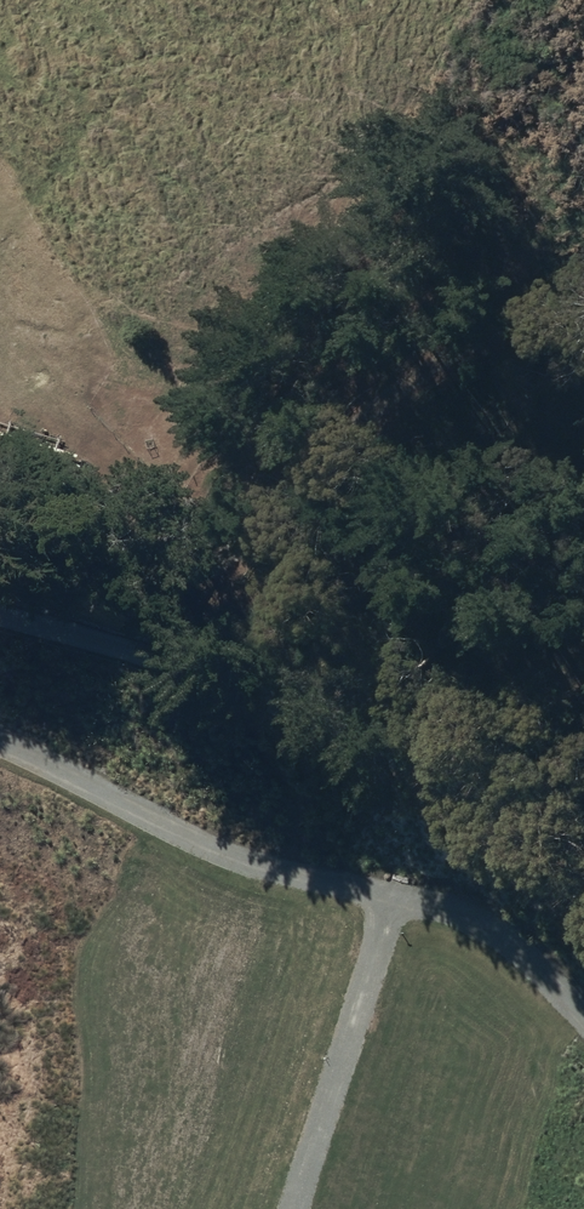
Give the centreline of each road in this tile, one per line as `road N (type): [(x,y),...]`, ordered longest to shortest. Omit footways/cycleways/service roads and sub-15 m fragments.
road 1 (residential): [(0,627),(323,694),(583,953)]
road 2 (track): [(336,0),(363,94),(381,108),(380,126),(353,149),(315,129),(231,16),(210,0)]
road 3 (track): [(294,1208),(394,895)]

